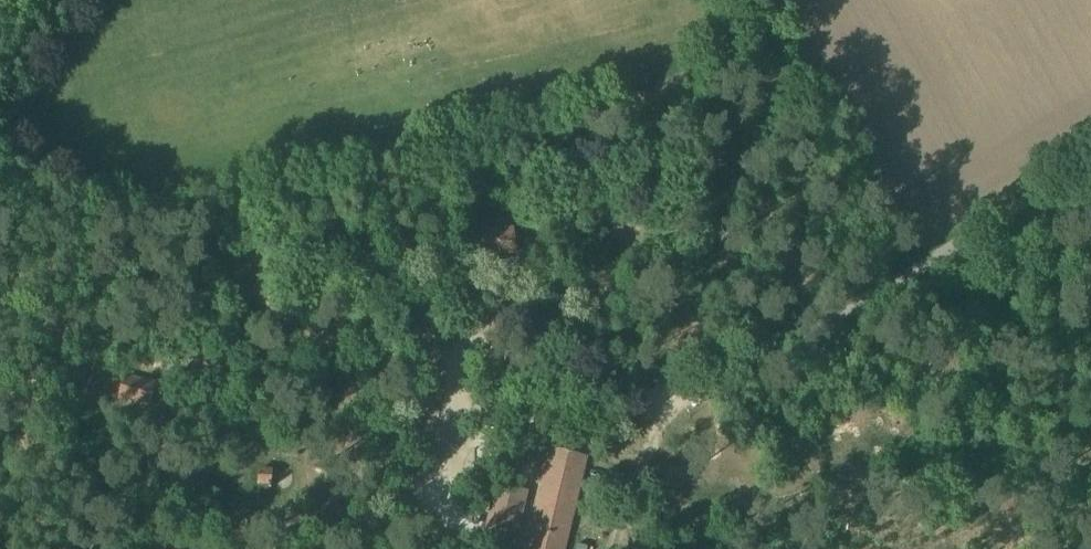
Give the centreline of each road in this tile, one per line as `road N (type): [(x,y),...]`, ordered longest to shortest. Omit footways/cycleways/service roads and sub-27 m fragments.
road 1 (track): [(1090,164),(677,406),(290,258),(35,204)]
road 2 (track): [(456,520),(440,489),(456,368),(472,329)]
road 3 (track): [(677,406),(649,447),(615,548)]

